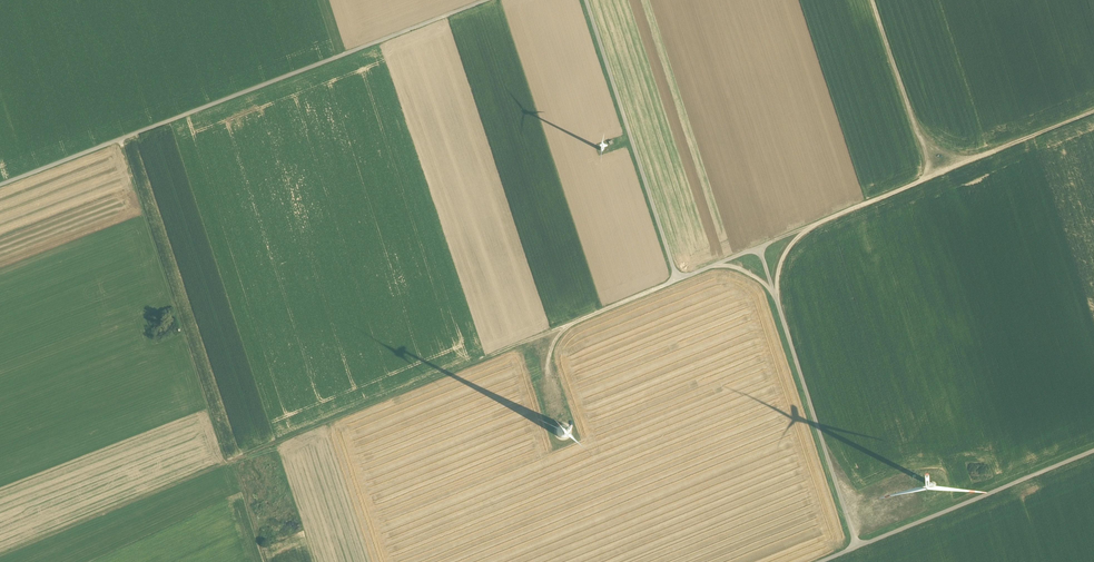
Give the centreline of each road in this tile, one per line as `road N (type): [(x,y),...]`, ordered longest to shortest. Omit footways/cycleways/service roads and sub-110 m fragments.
road 1 (track): [(857,548),(758,248),(235,461)]
road 2 (track): [(488,0),(0,188)]
road 3 (track): [(1093,111),(758,248)]
road 4 (track): [(120,140),(228,462)]
road 5 (track): [(678,279),(586,0)]
road 6 (track): [(822,561),(1093,451)]
road 7 (track): [(0,558),(235,461)]
road 8 (track): [(919,134),(872,0)]

